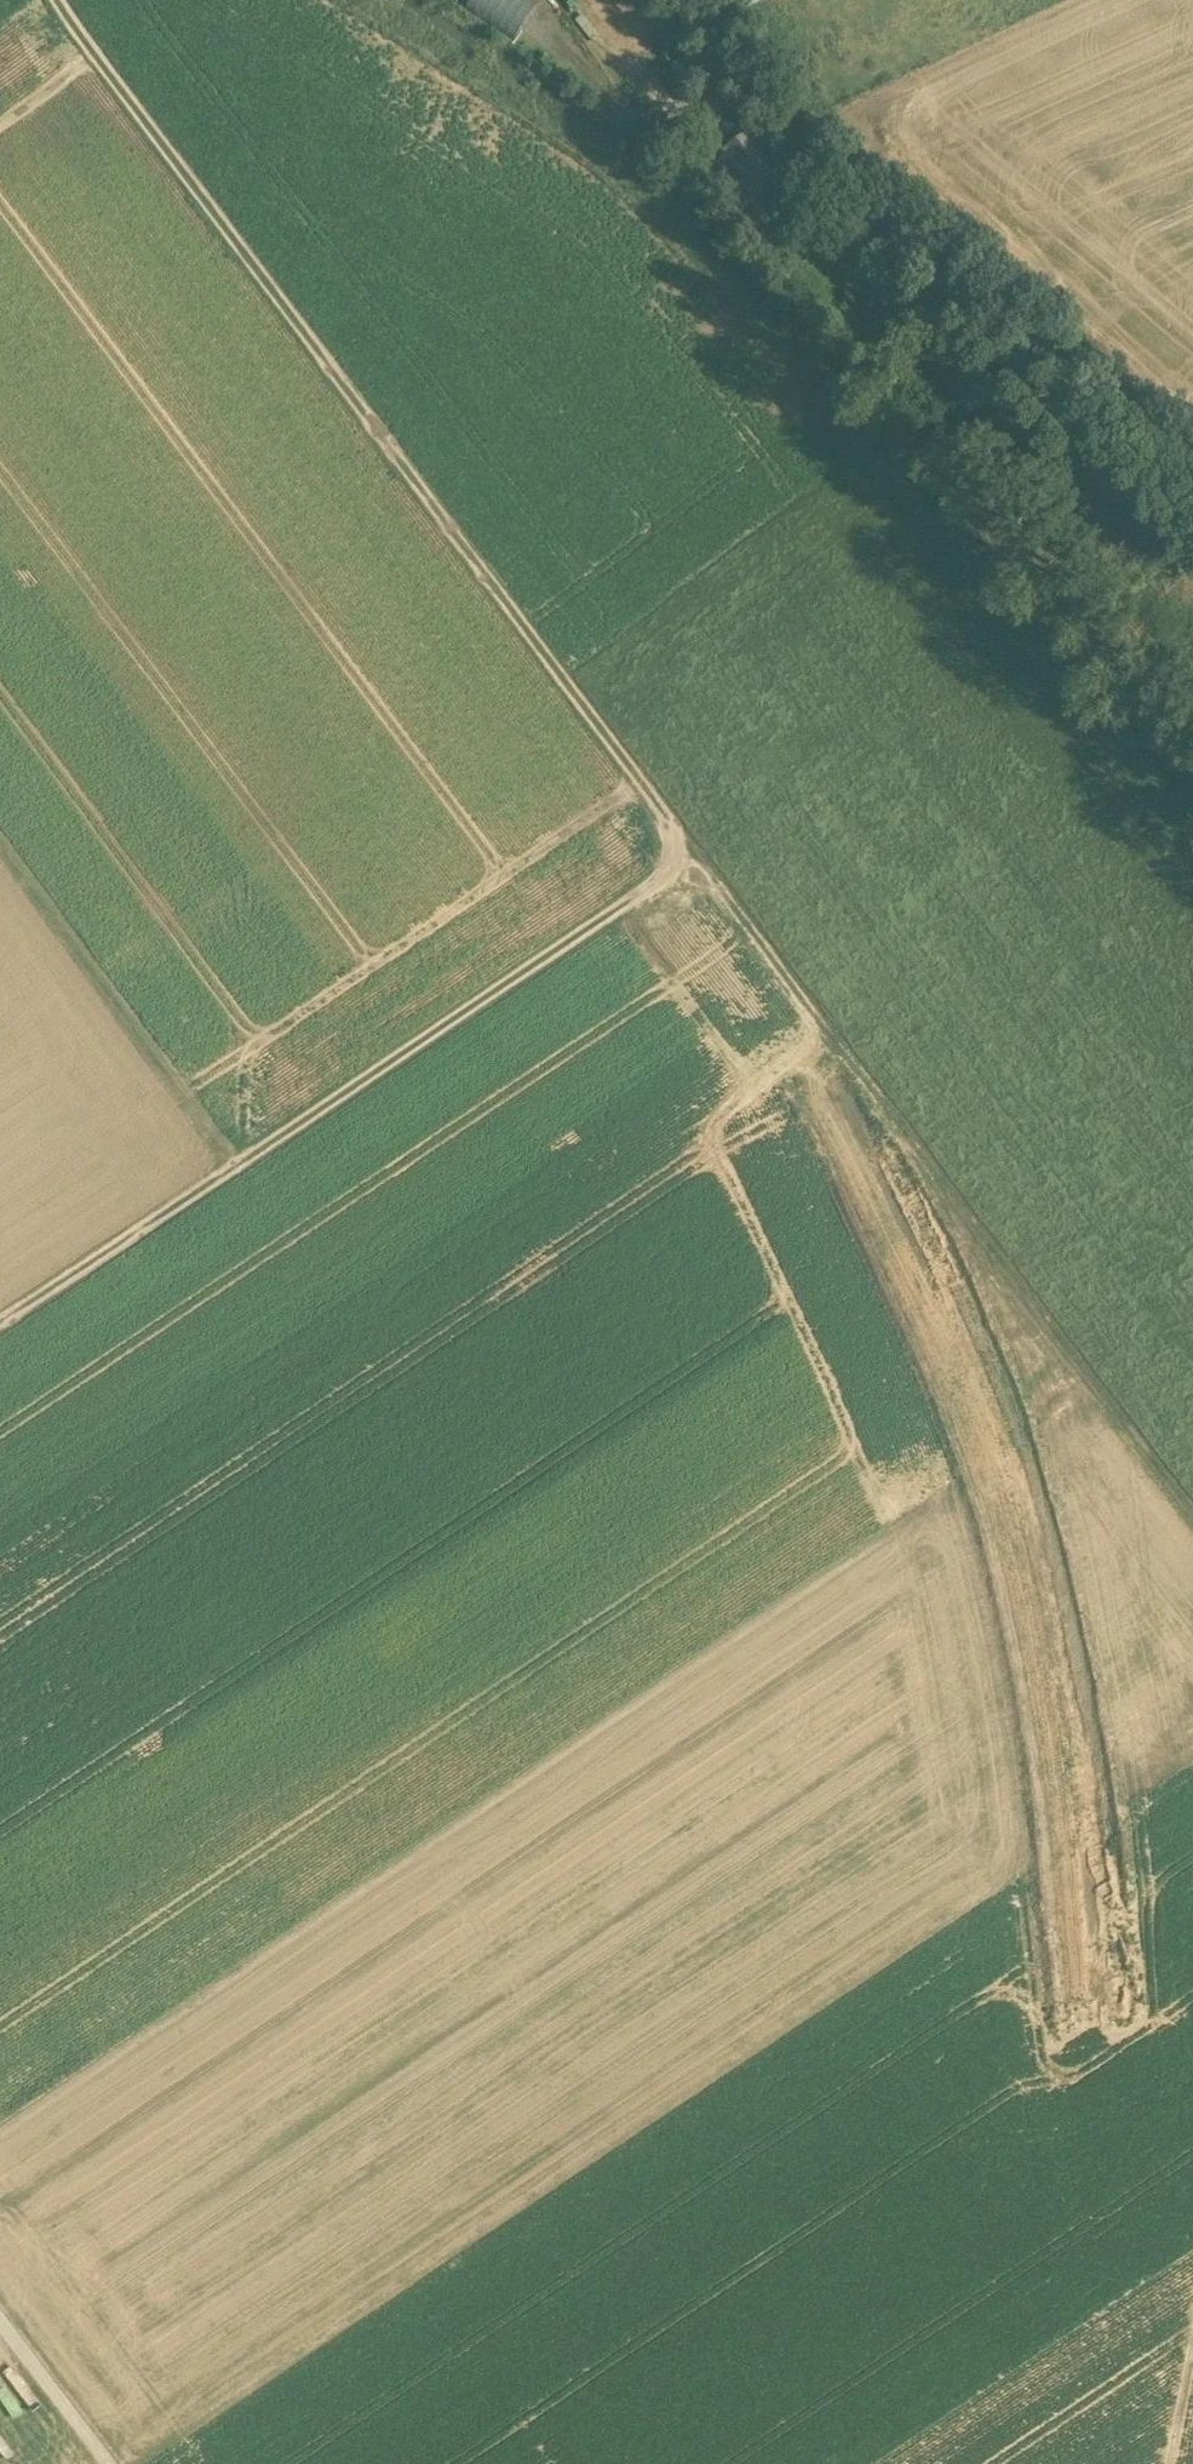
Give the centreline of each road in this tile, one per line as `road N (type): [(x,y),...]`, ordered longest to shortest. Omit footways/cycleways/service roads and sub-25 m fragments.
road 1 (track): [(0,1324),(693,854),(1192,1511)]
road 2 (track): [(59,0),(693,854)]
road 3 (track): [(688,0),(755,109),(801,164),(1192,487)]
road 4 (track): [(240,1164),(0,836)]
road 5 (track): [(505,15),(647,119),(698,114),(740,83)]
road 6 (track): [(0,2317),(113,2463)]

